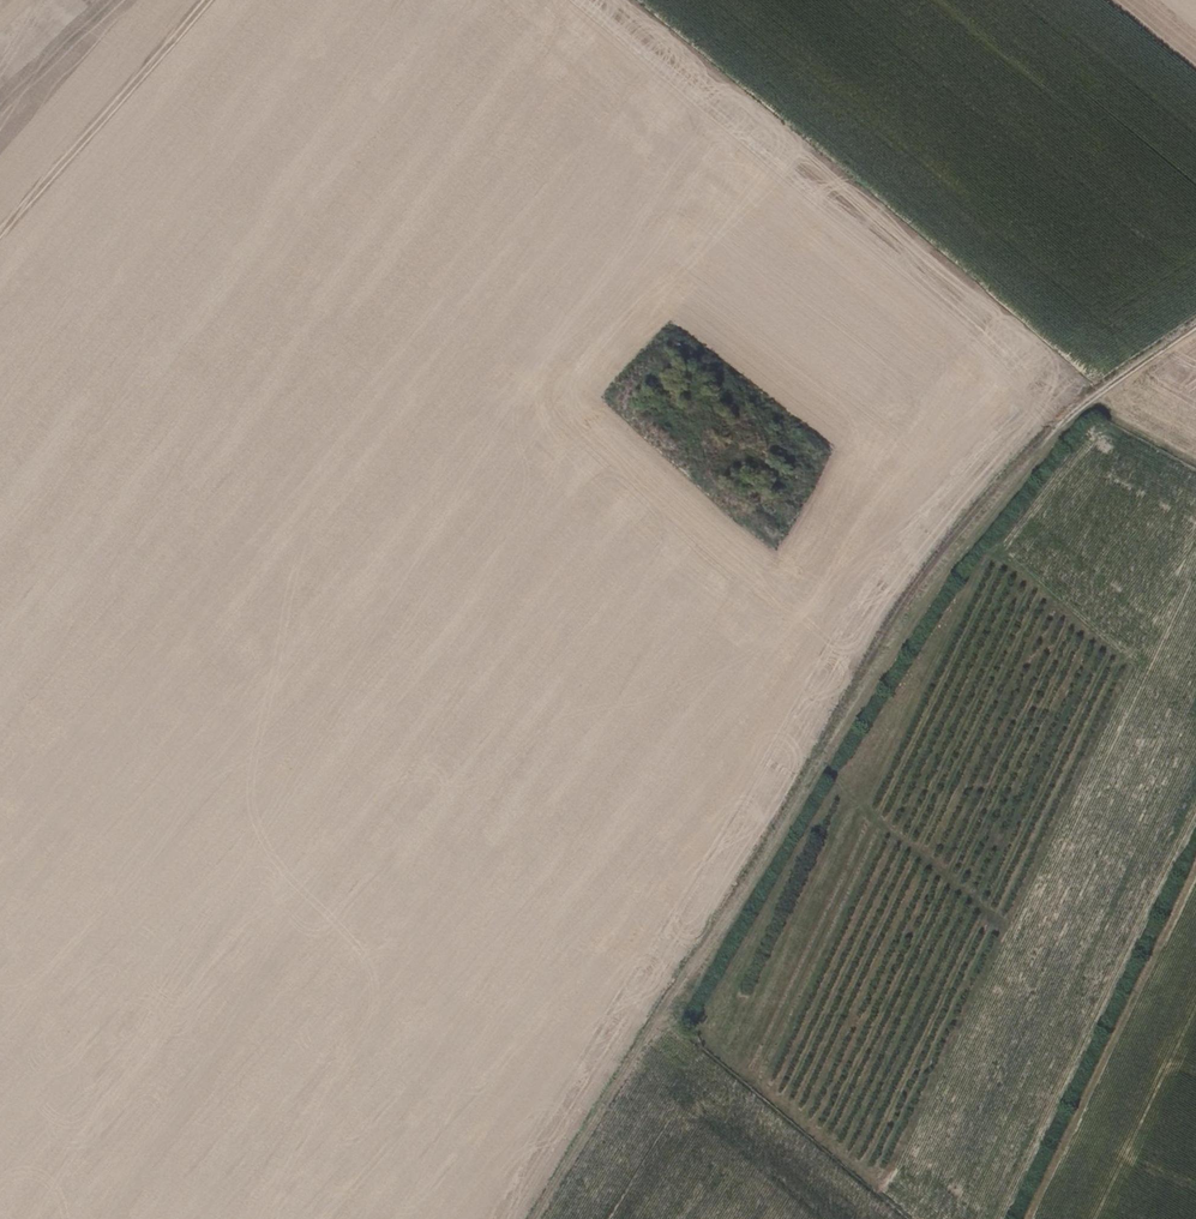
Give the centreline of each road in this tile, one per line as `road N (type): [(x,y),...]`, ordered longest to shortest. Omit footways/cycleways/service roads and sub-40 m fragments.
road 1 (track): [(1030,1218),(1195,872)]

